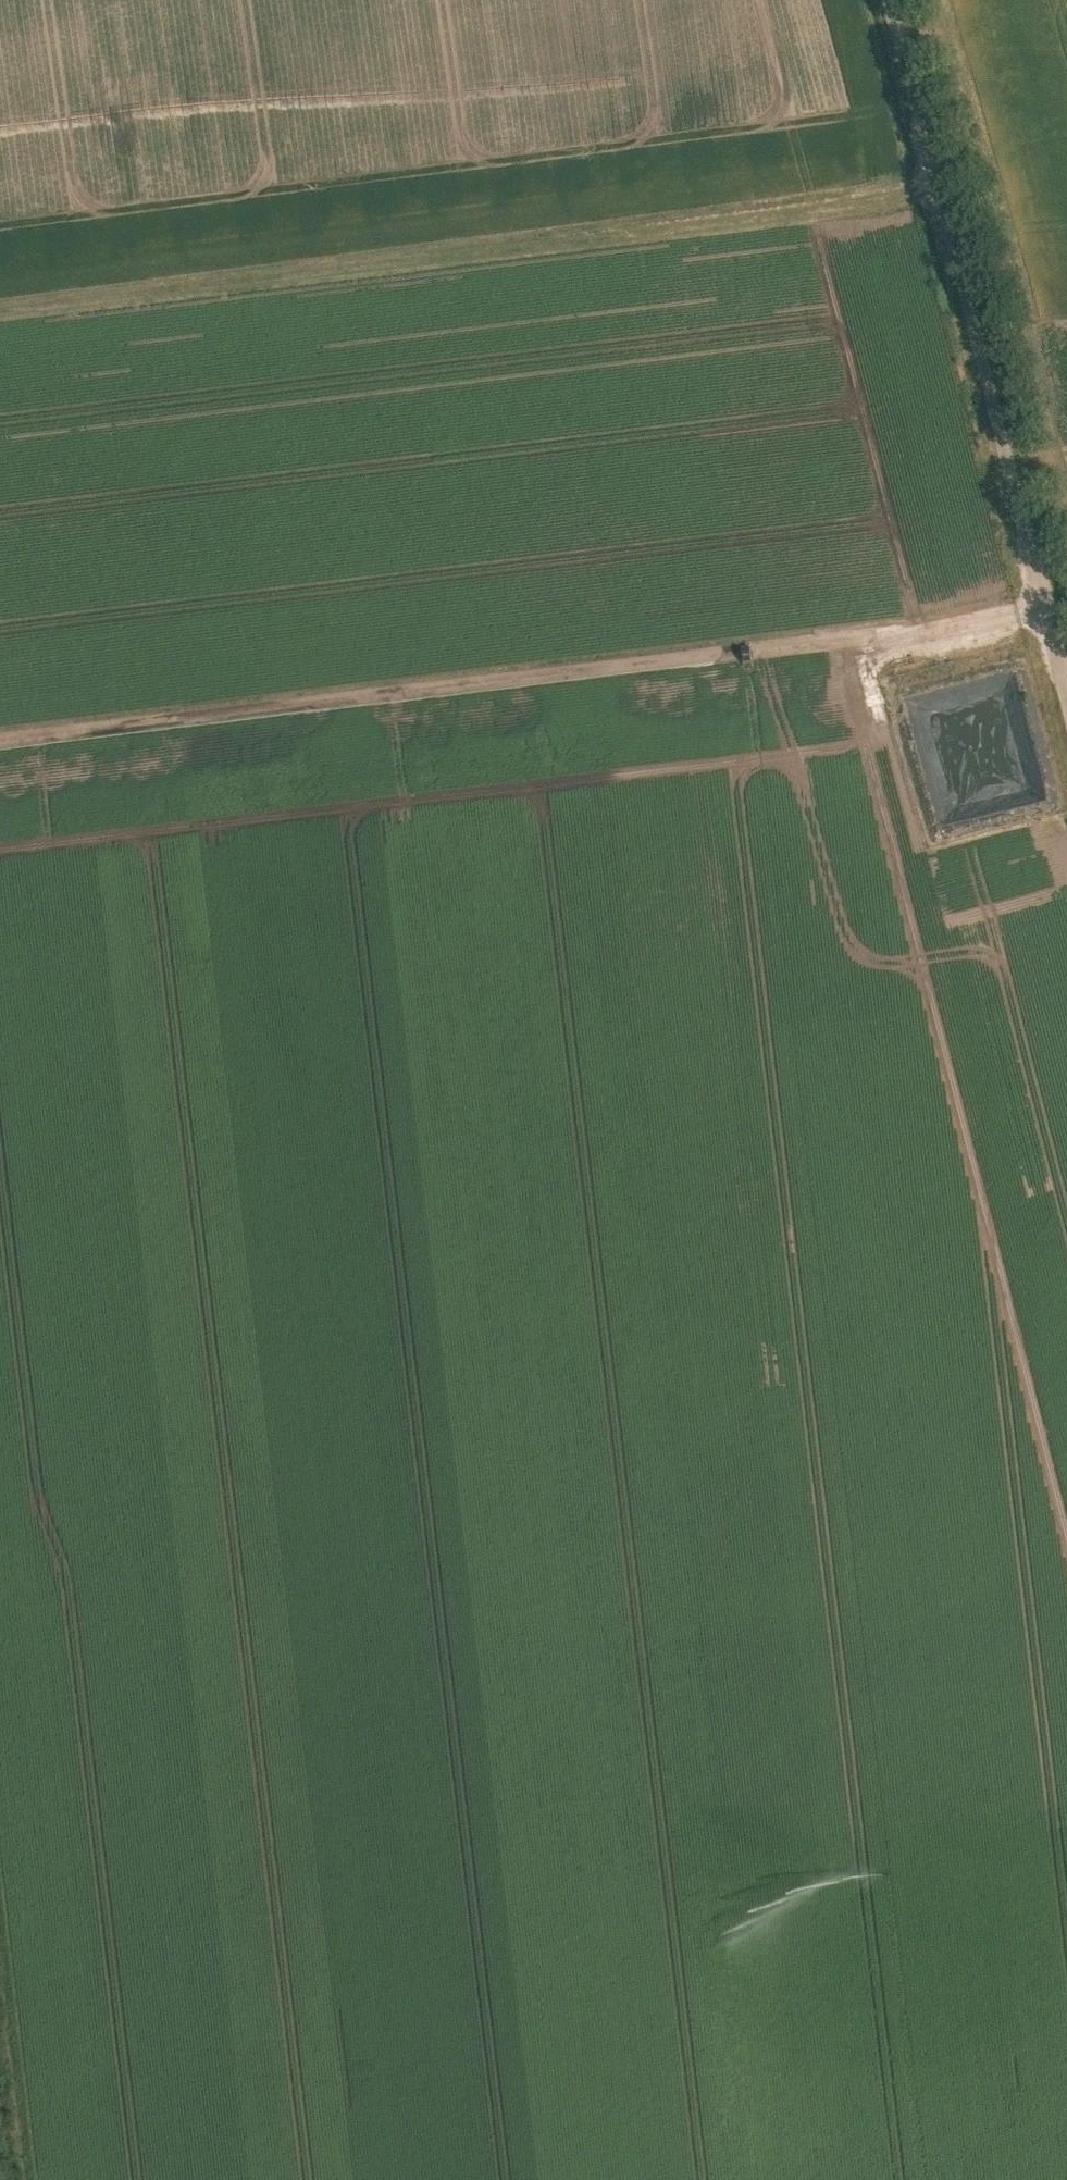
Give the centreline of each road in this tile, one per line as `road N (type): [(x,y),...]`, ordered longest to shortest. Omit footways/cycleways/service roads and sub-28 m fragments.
road 1 (track): [(0,734),(1047,615)]
road 2 (unclassified): [(1066,693),(891,0)]

